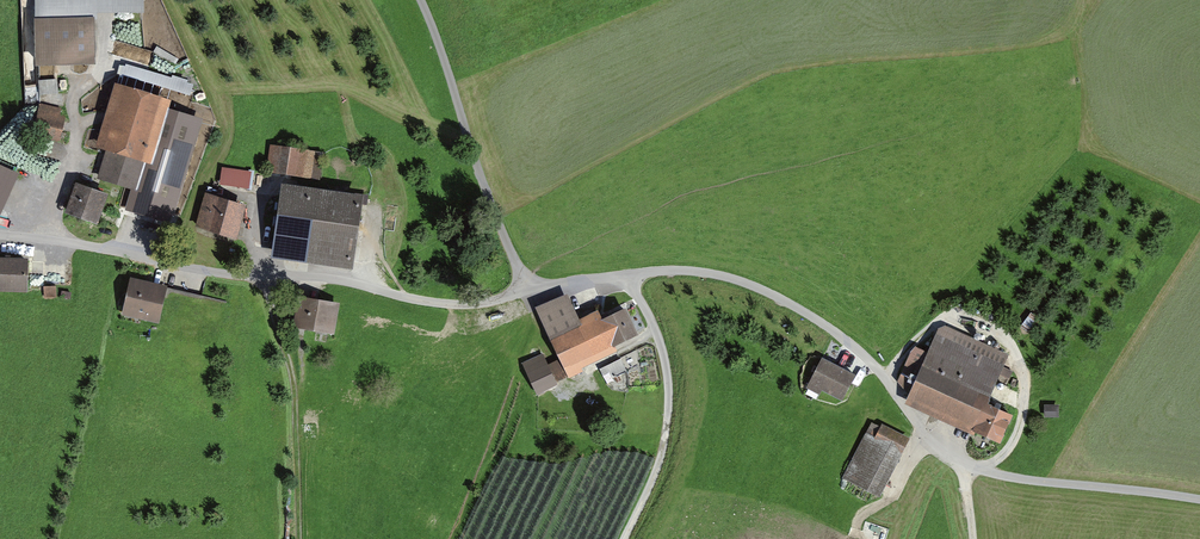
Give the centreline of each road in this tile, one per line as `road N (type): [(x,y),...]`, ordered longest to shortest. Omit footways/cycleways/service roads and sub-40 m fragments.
road 1 (unclassified): [(525,285),(665,271),(731,278),(801,311),(861,352),(937,450),(964,466),(1199,500)]
road 2 (unclassified): [(0,234),(221,274),(340,279),(447,305),(506,298),(525,285)]
road 3 (unclassified): [(420,0),(525,285)]
road 4 (track): [(41,4),(96,10),(103,44),(101,65),(75,104),(73,159),(46,239)]
road 5 (track): [(367,286),(366,198),(320,183),(263,186),(250,276)]
road 6 (track): [(630,275),(660,341),(669,405),(652,480),(624,538)]
road 7 (track): [(300,538),(294,390),(264,277)]

